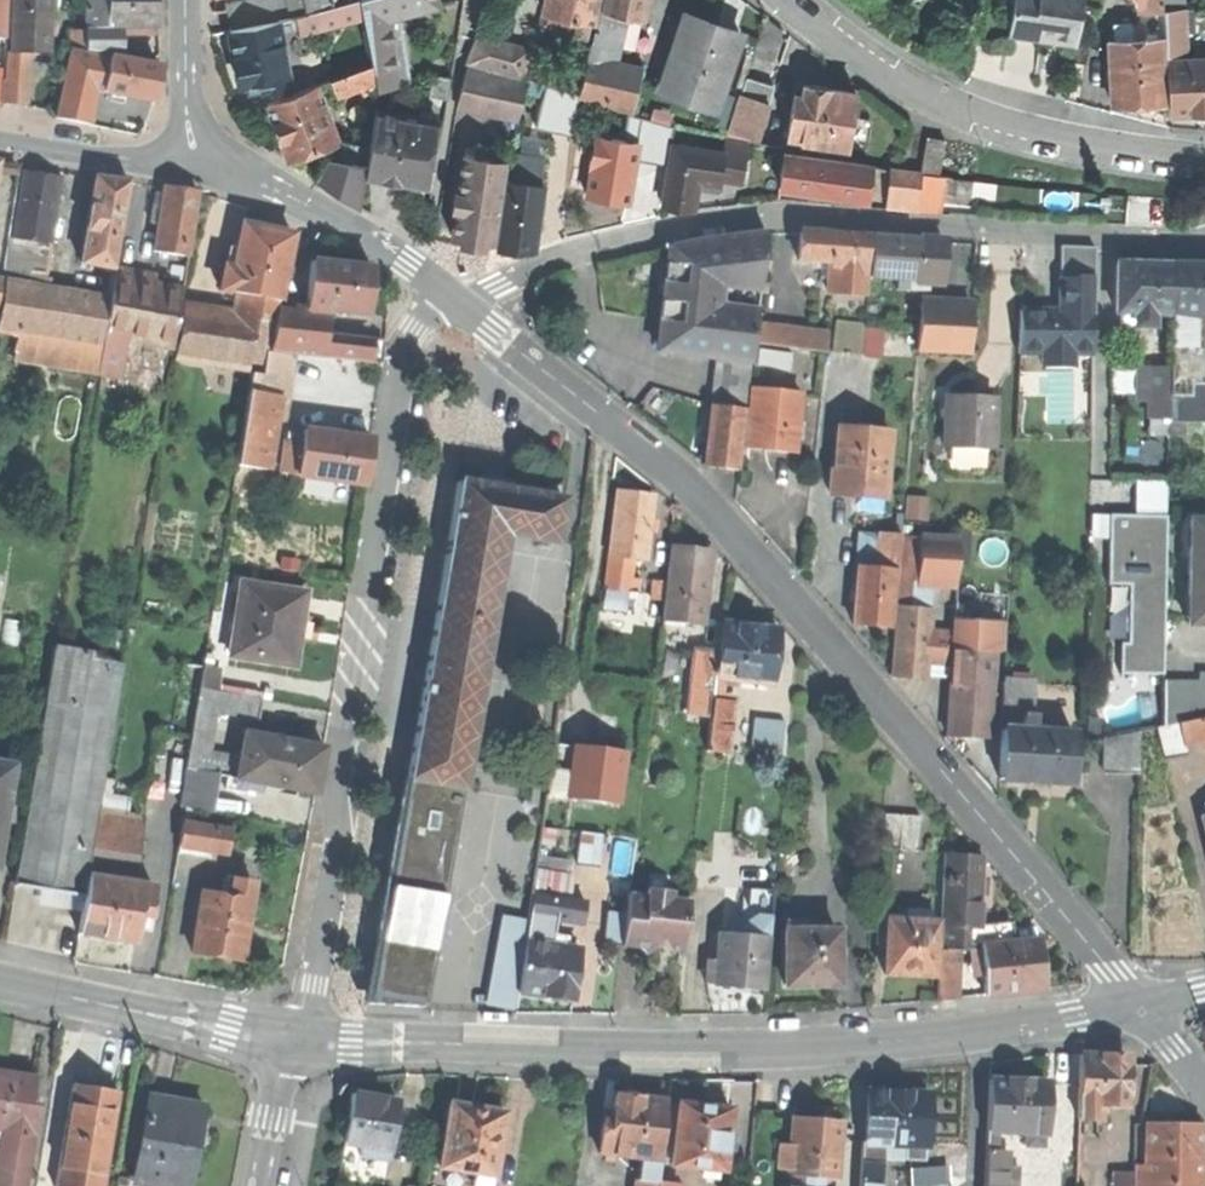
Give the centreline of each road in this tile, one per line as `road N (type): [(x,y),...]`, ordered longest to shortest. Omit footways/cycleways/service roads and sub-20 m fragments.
road 1 (residential): [(470,311),(696,488),(1143,1008)]
road 2 (tertiary): [(295,1039),(792,1047),(997,1031),(1143,1008)]
road 3 (residential): [(295,1039),(311,983),(398,365),(412,327),(442,290)]
road 4 (residential): [(470,311),(500,284),(558,254),(787,214),(1204,242)]
road 5 (tertiary): [(791,0),(849,50),(987,123),(1066,142)]
road 6 (tertiary): [(0,982),(295,1039)]
road 7 (residential): [(198,138),(442,290)]
road 8 (tertiary): [(198,138),(163,160),(0,138)]
road 9 (residential): [(295,1039),(260,1185)]
road 10 (tertiary): [(187,0),(189,105),(198,138)]
road 11 (tertiary): [(1204,158),(1066,142)]

